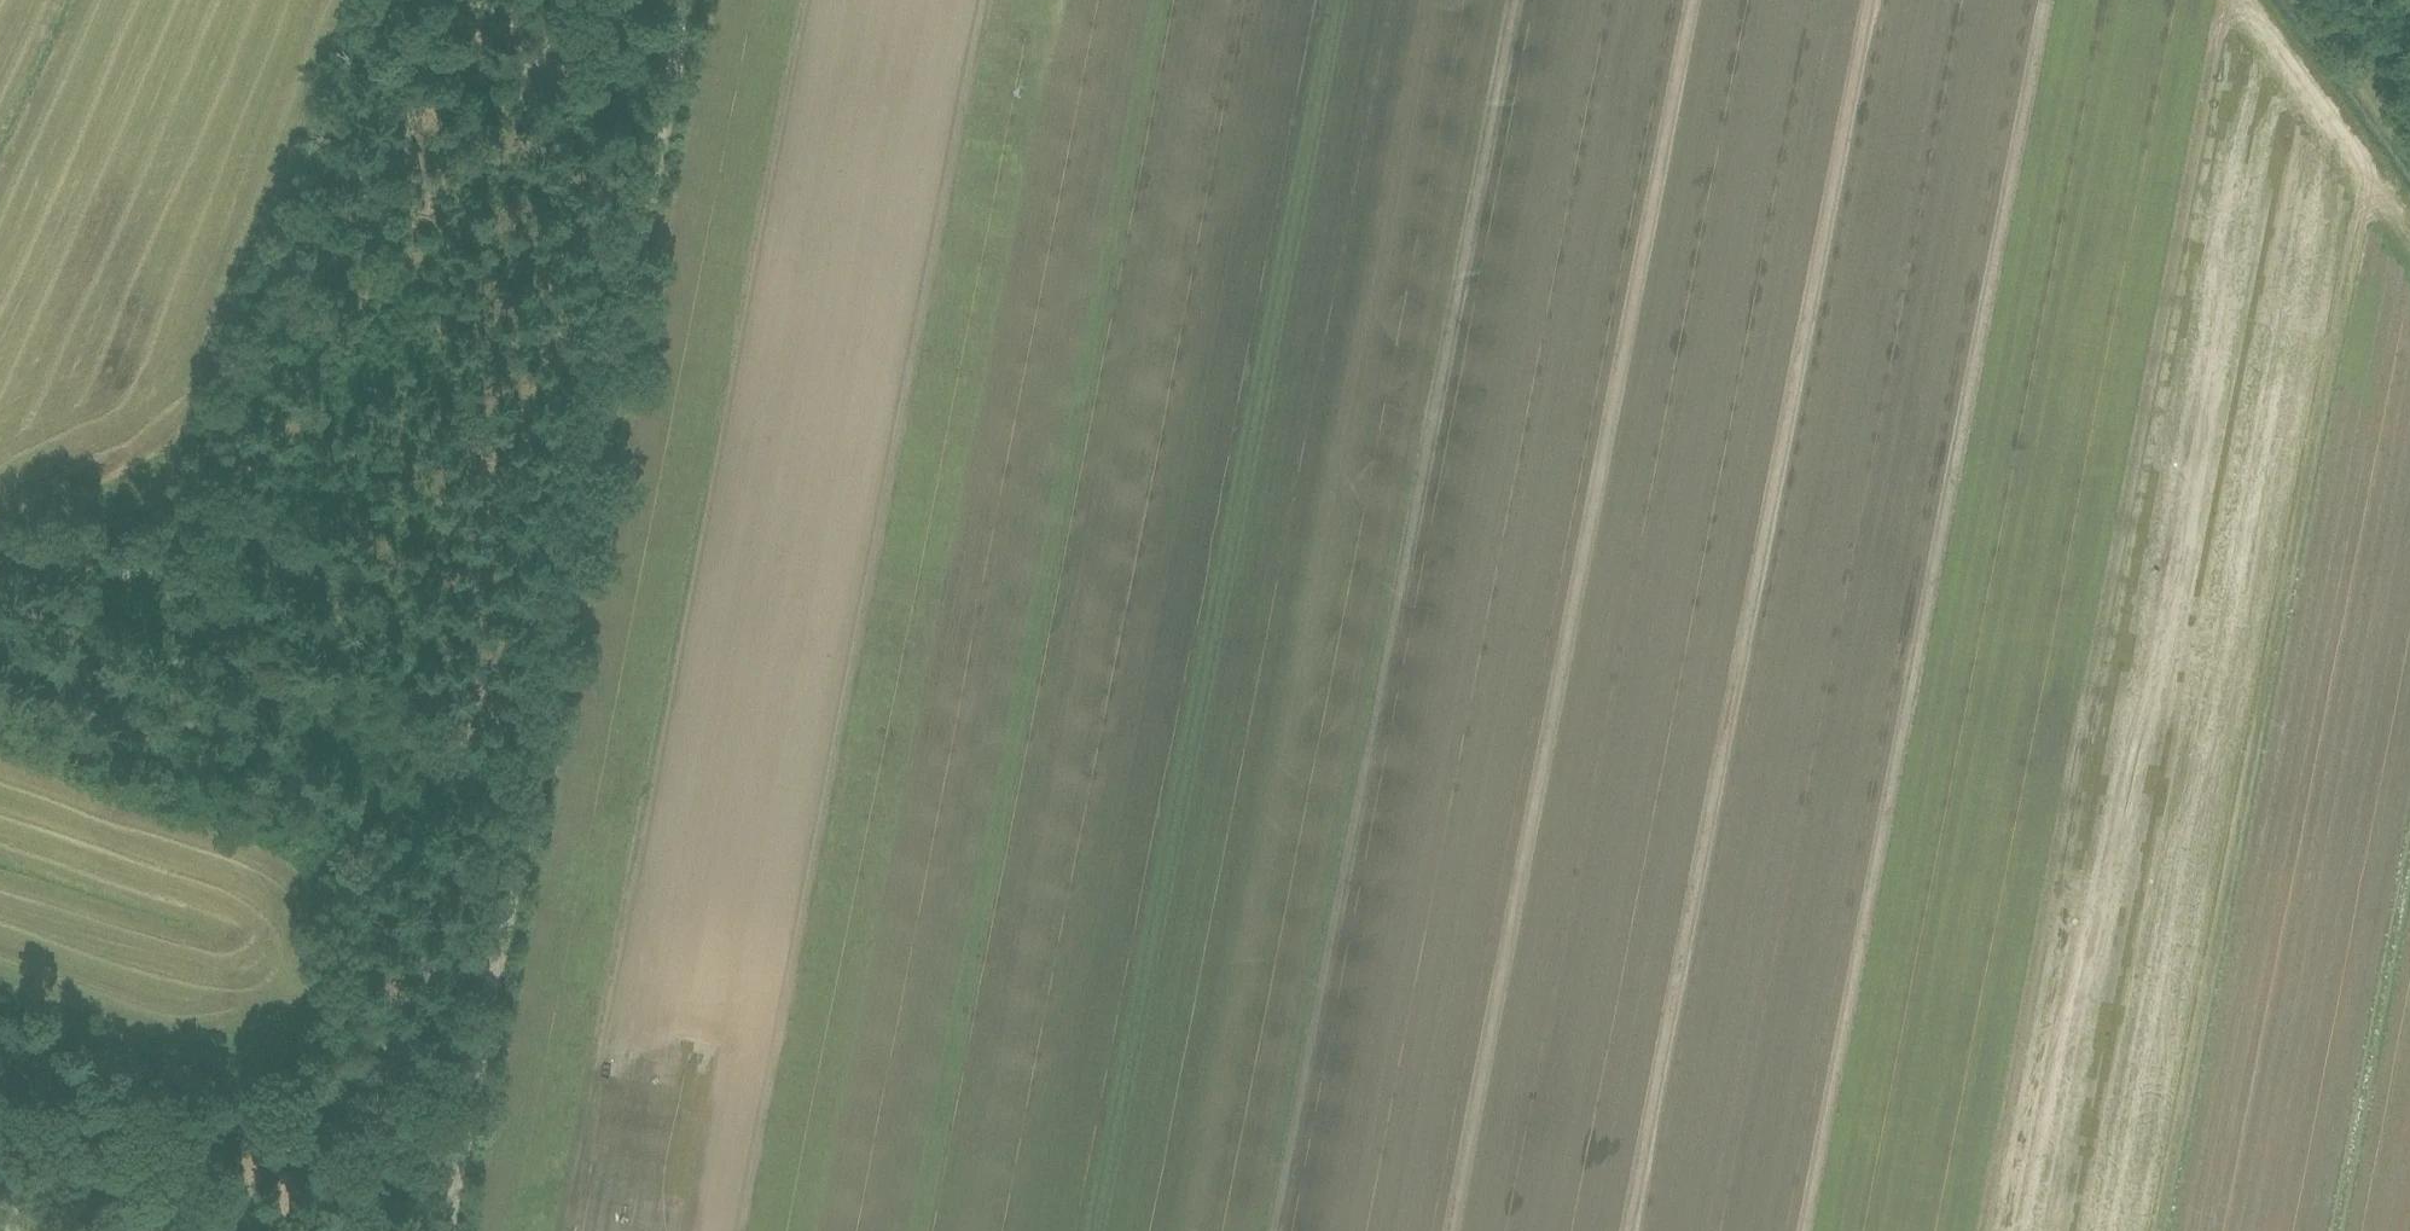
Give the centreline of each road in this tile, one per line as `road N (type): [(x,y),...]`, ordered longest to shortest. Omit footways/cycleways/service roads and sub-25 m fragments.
road 1 (track): [(447,1230),(684,0)]

